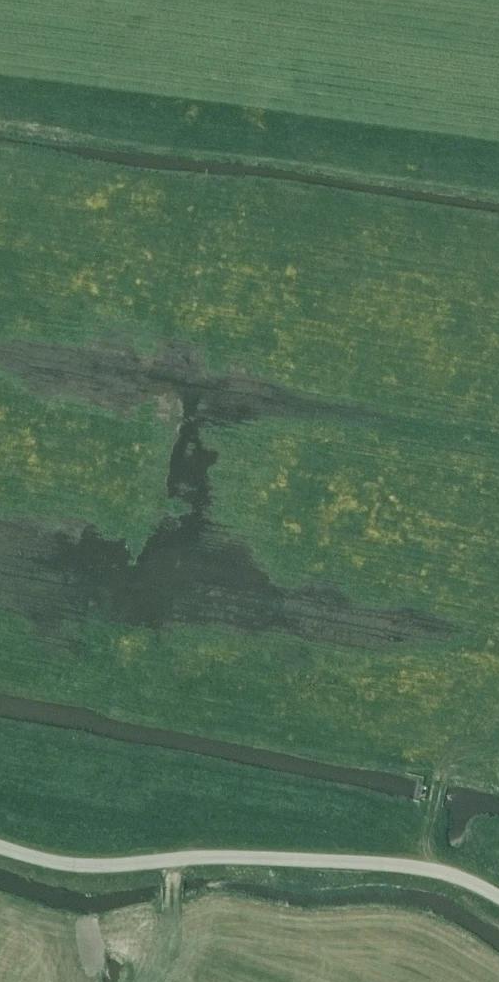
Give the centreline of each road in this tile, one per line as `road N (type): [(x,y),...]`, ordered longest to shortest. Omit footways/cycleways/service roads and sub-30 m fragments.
road 1 (unclassified): [(498,897),(461,878),(384,864),(67,864),(0,846)]

